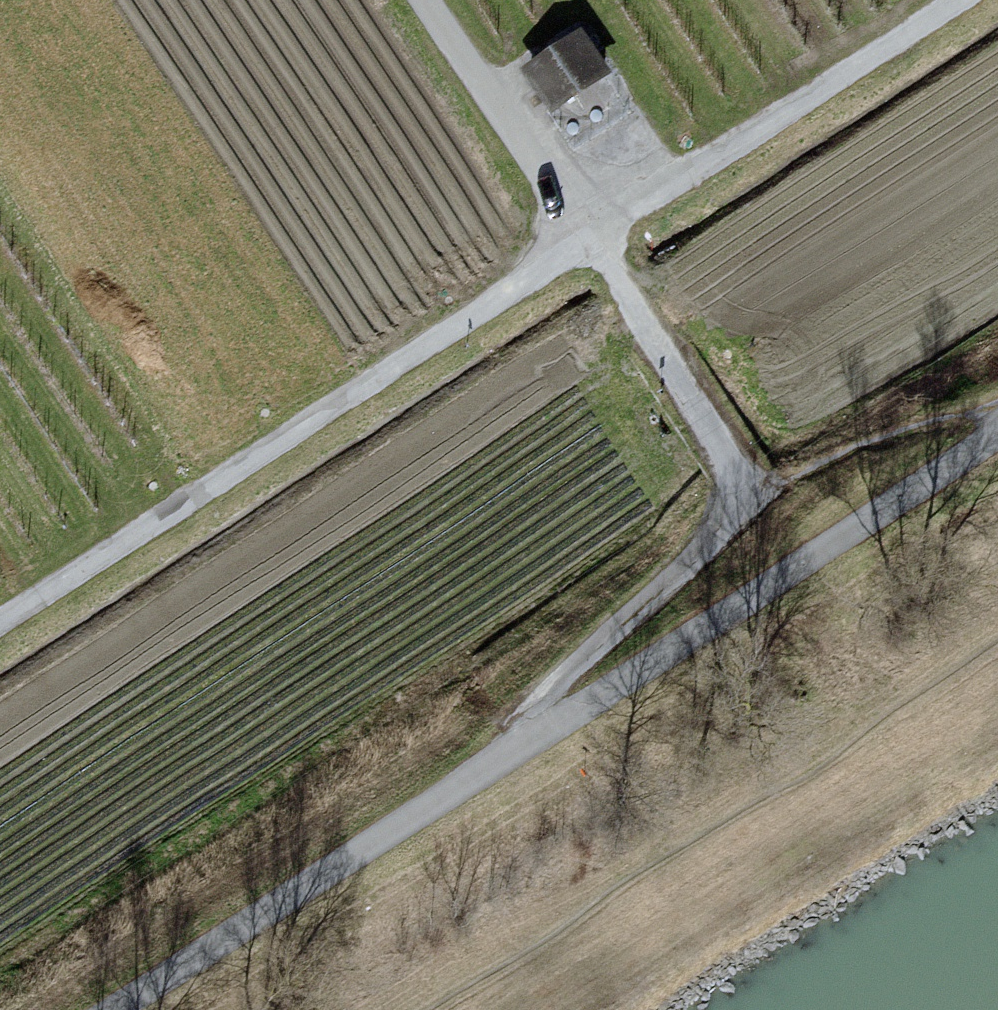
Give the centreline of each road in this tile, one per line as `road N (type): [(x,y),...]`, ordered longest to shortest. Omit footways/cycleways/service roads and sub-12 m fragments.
road 1 (track): [(113,1009),(997,434)]
road 2 (track): [(0,625),(589,239)]
road 3 (track): [(589,239),(717,436),(734,487),(715,535),(557,682),(497,759)]
road 4 (track): [(589,239),(959,0)]
road 5 (residential): [(430,0),(589,239)]

